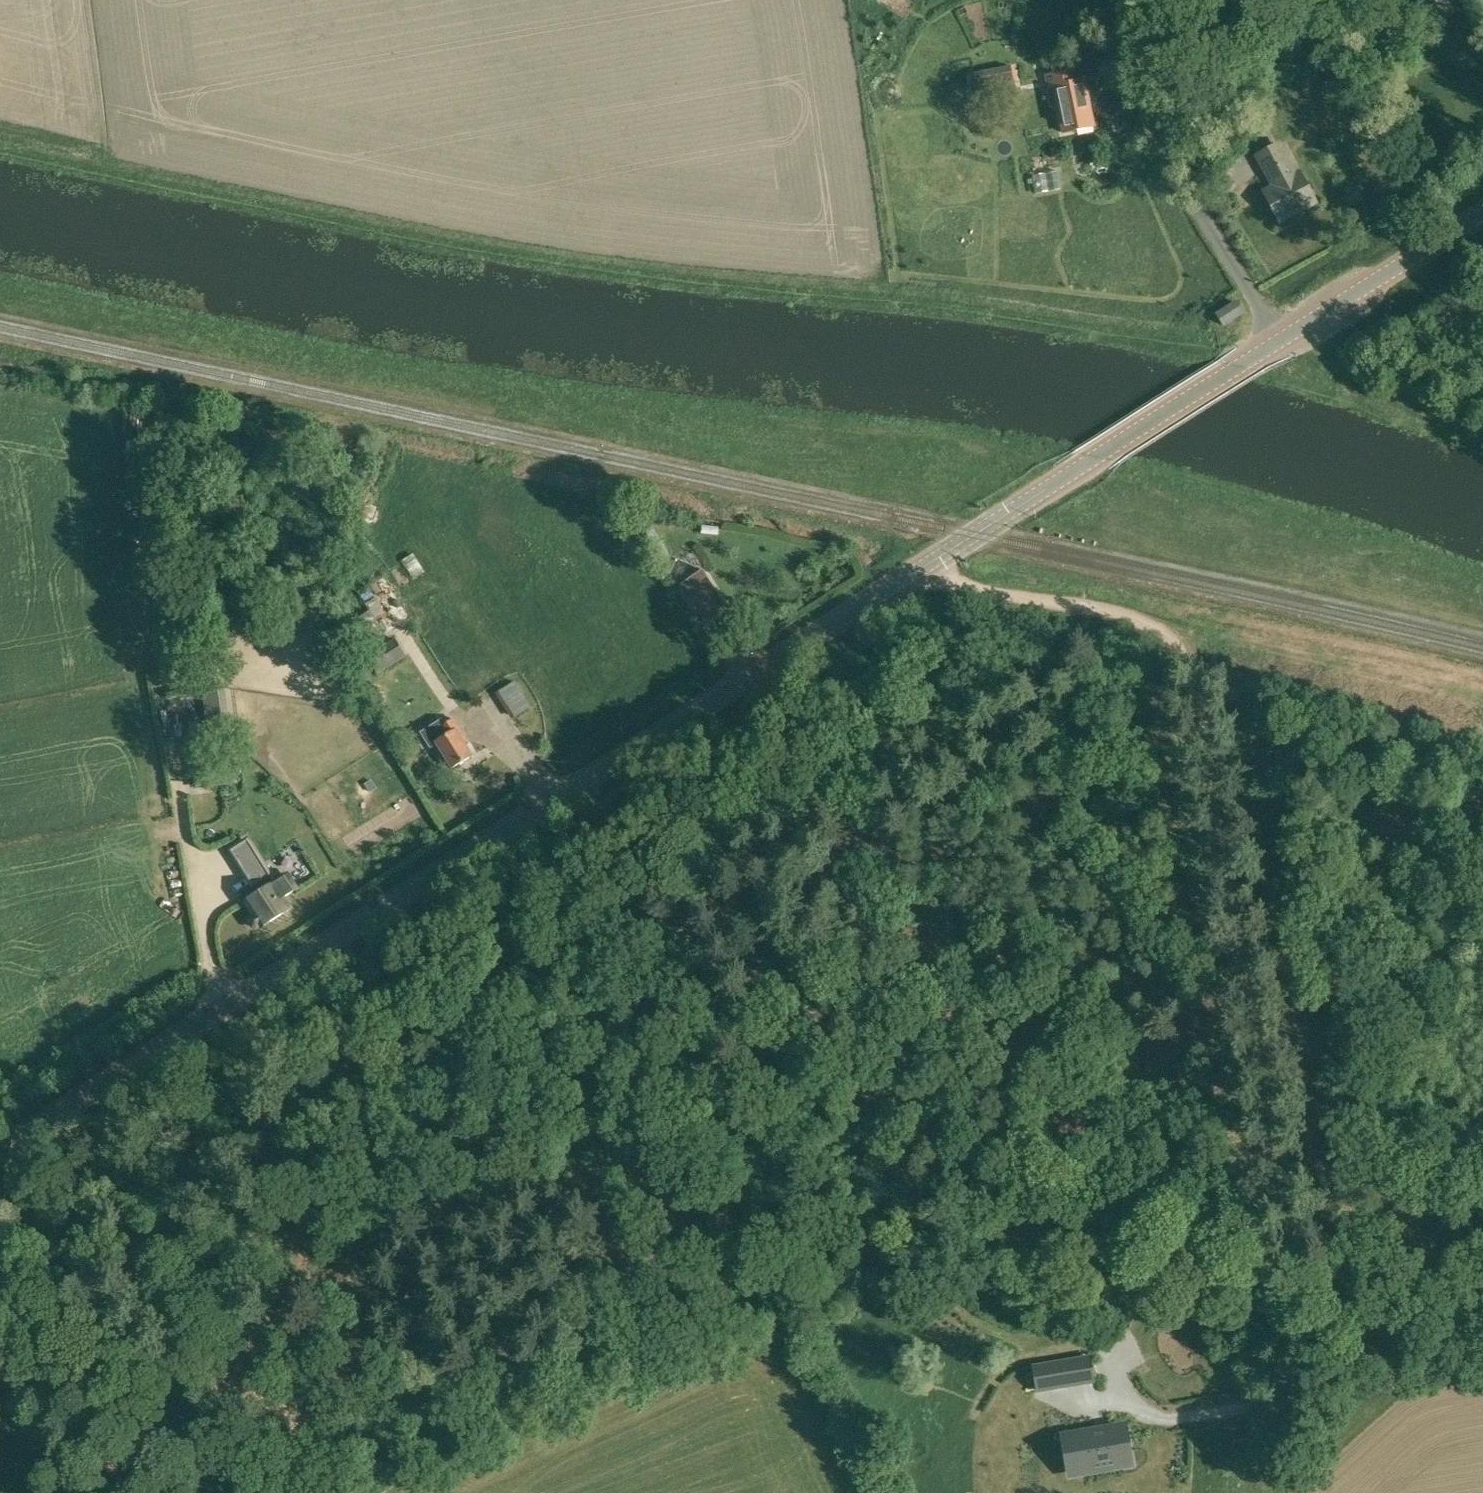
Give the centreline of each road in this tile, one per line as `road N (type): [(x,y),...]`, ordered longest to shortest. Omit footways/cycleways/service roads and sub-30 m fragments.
road 1 (secondary): [(0,1158),(1279,342)]
road 2 (track): [(1286,1278),(1202,722),(1182,656),(1157,629),(1113,610),(907,576)]
road 3 (unclassified): [(1279,342),(1152,132),(1131,38)]
road 4 (track): [(1482,1365),(1336,1388),(1317,1384),(1301,1362),(1286,1278)]
road 5 (secondary): [(1279,342),(1482,214)]

